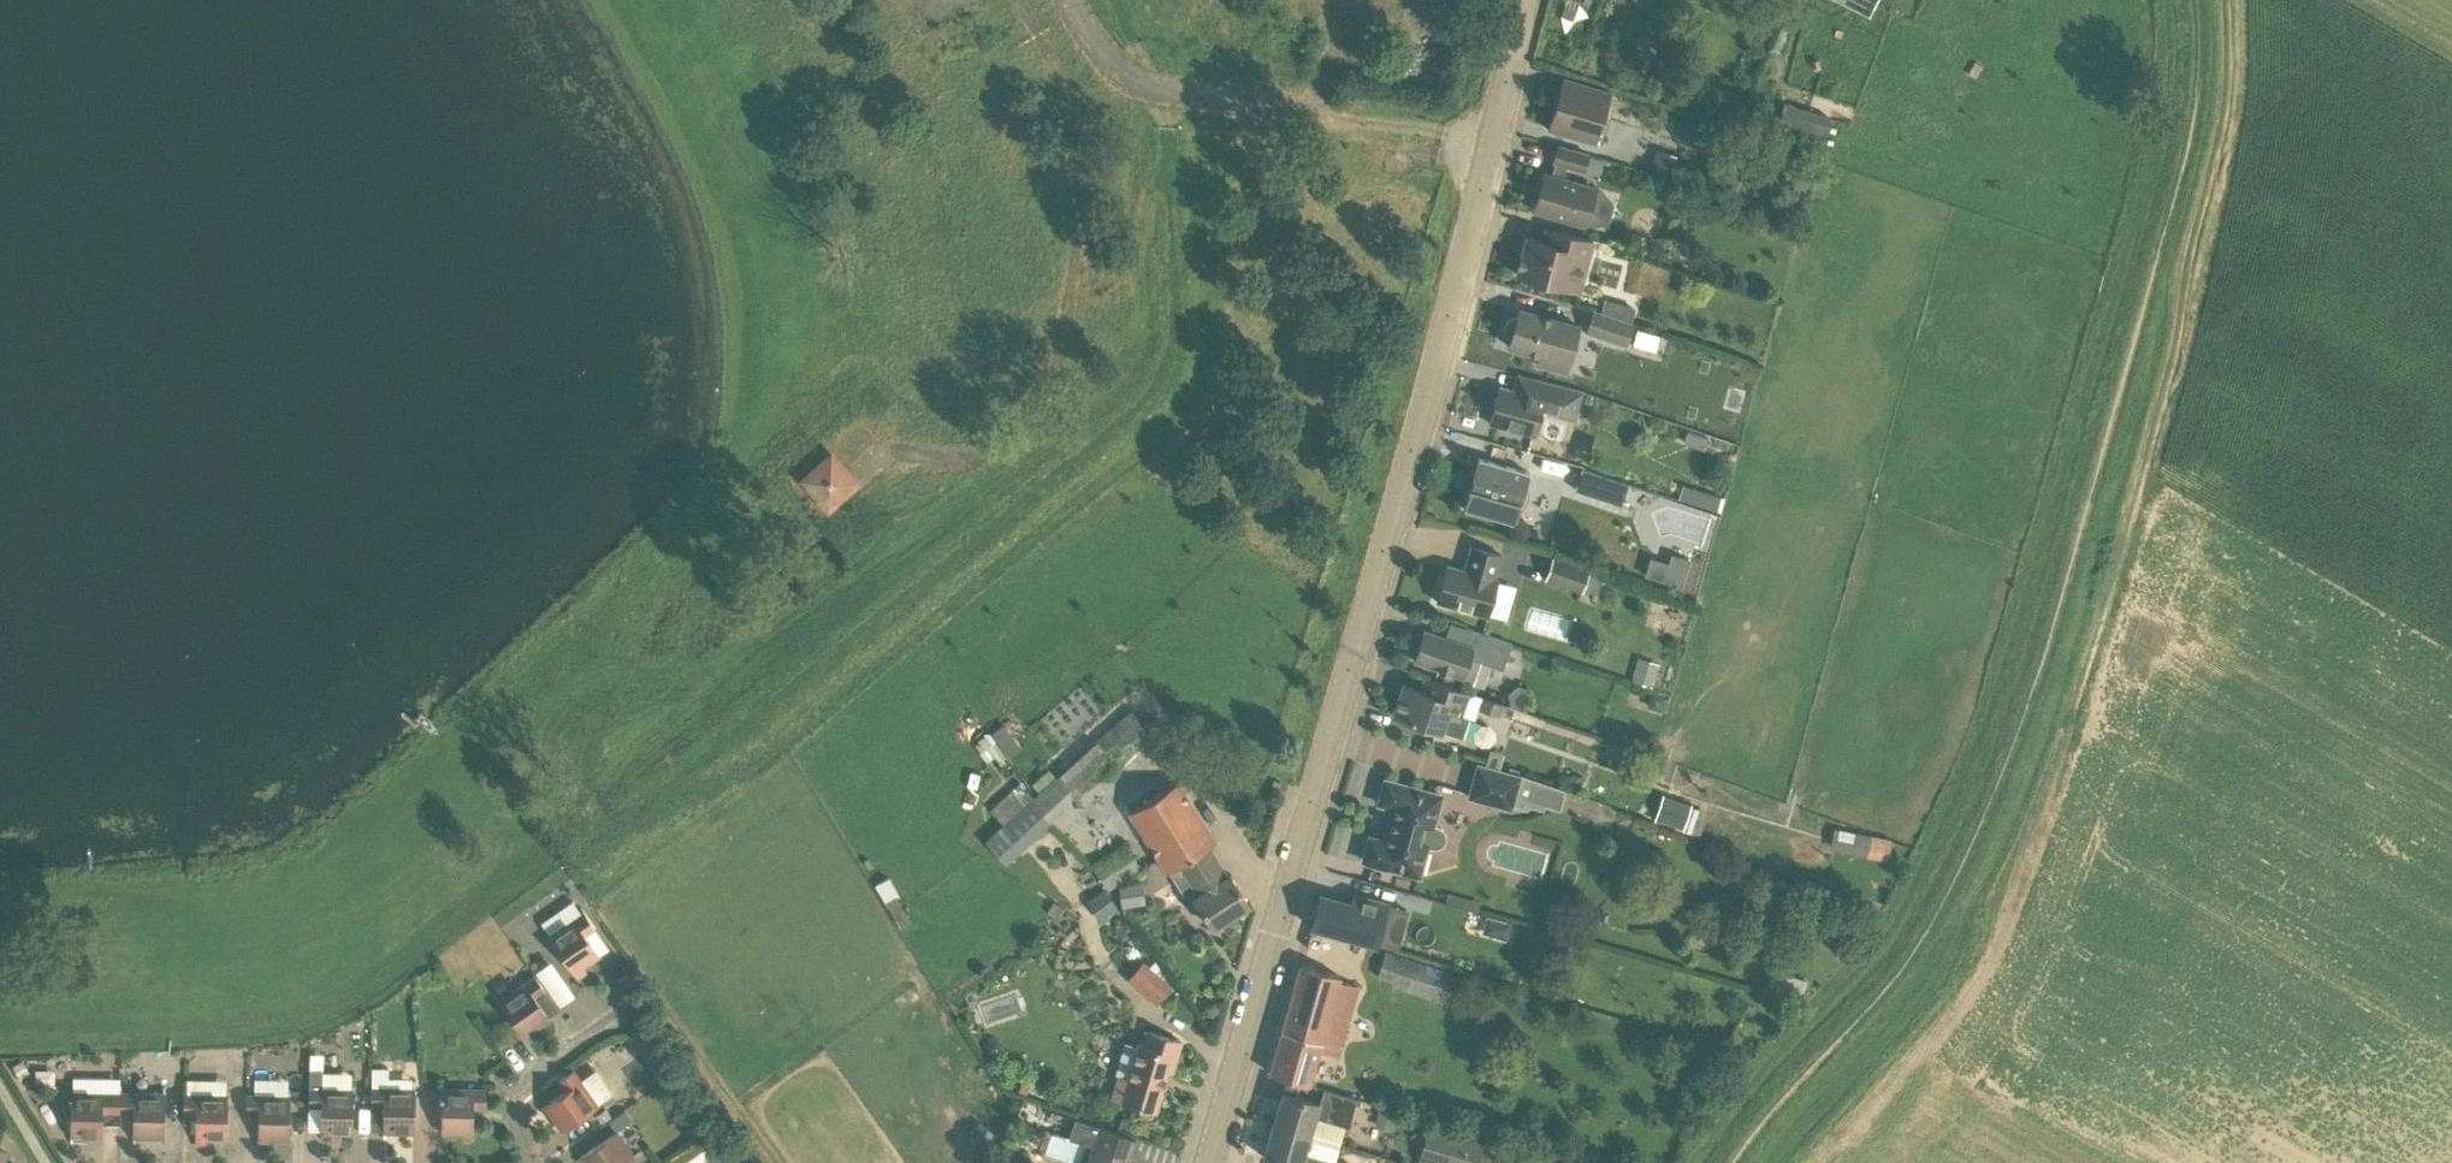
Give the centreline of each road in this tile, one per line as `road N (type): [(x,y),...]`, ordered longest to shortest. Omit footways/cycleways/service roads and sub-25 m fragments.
road 1 (track): [(2226,0),(2222,113),(2182,302),(2104,614),(2016,910),(1987,972),(1847,1140)]
road 2 (residential): [(1208,1162),(1449,294),(1521,0)]
road 3 (residential): [(535,1162),(517,1102),(612,1025),(619,993)]

